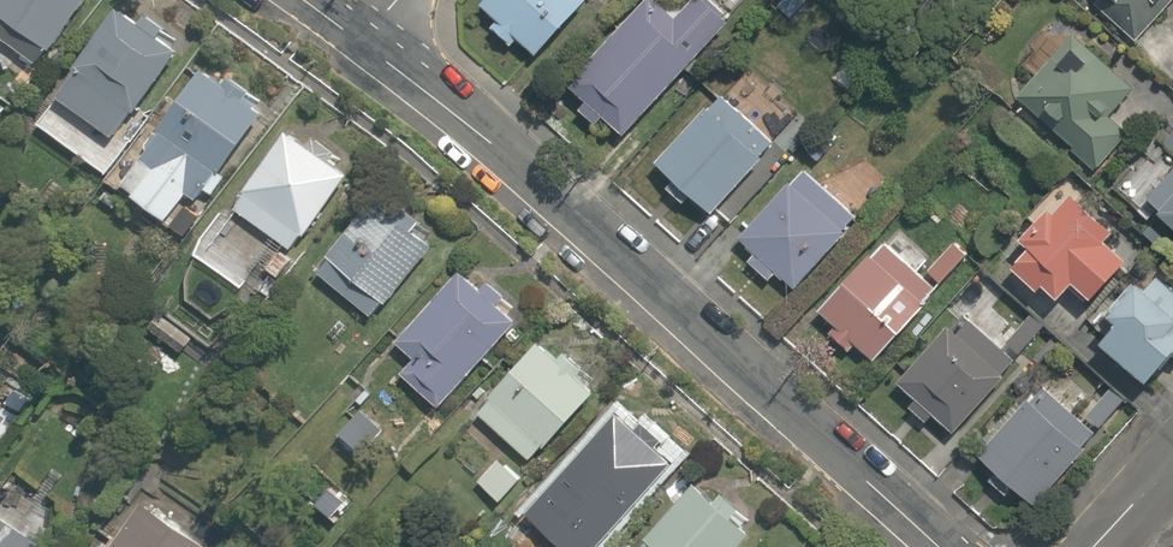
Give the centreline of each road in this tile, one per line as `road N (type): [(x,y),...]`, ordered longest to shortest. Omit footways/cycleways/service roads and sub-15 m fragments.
road 1 (residential): [(949,546),(370,33)]

